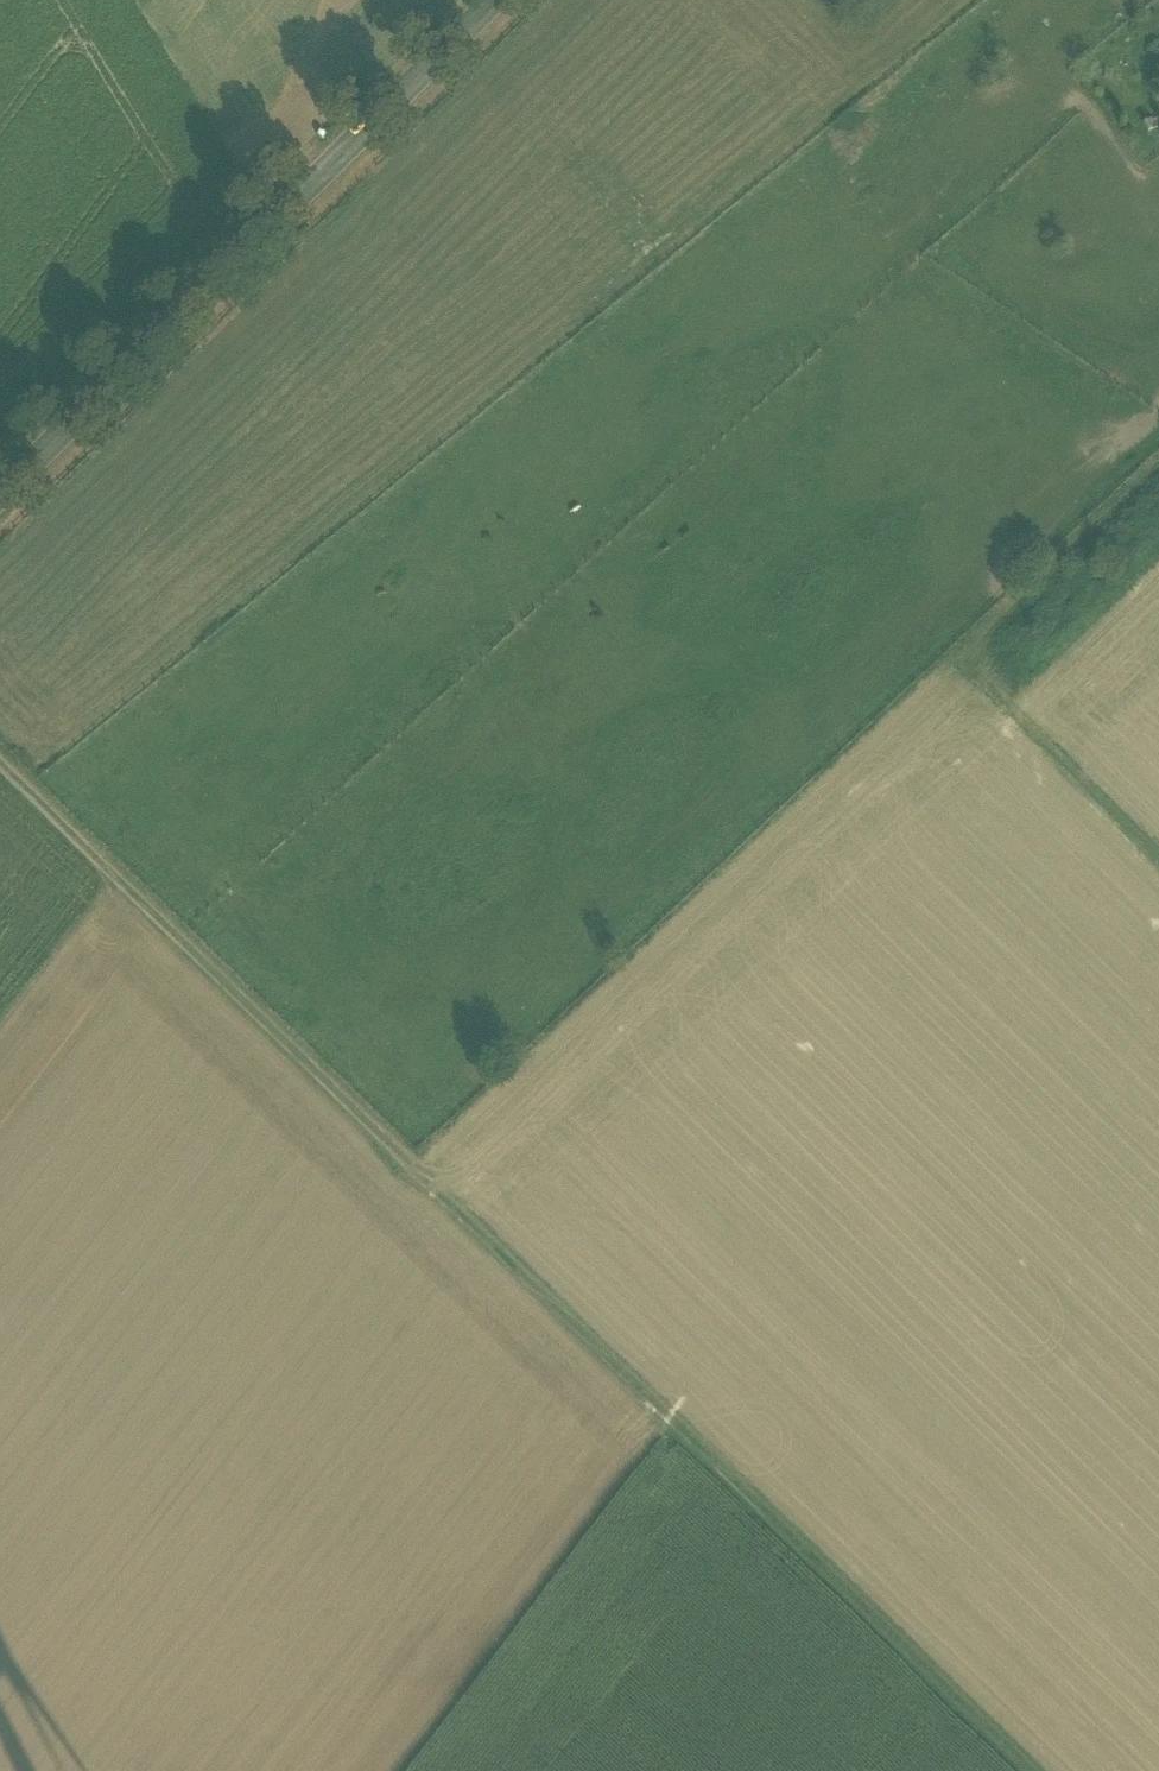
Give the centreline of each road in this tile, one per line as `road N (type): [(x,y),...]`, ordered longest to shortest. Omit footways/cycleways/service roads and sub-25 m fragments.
road 1 (secondary): [(495,0),(0,508)]

